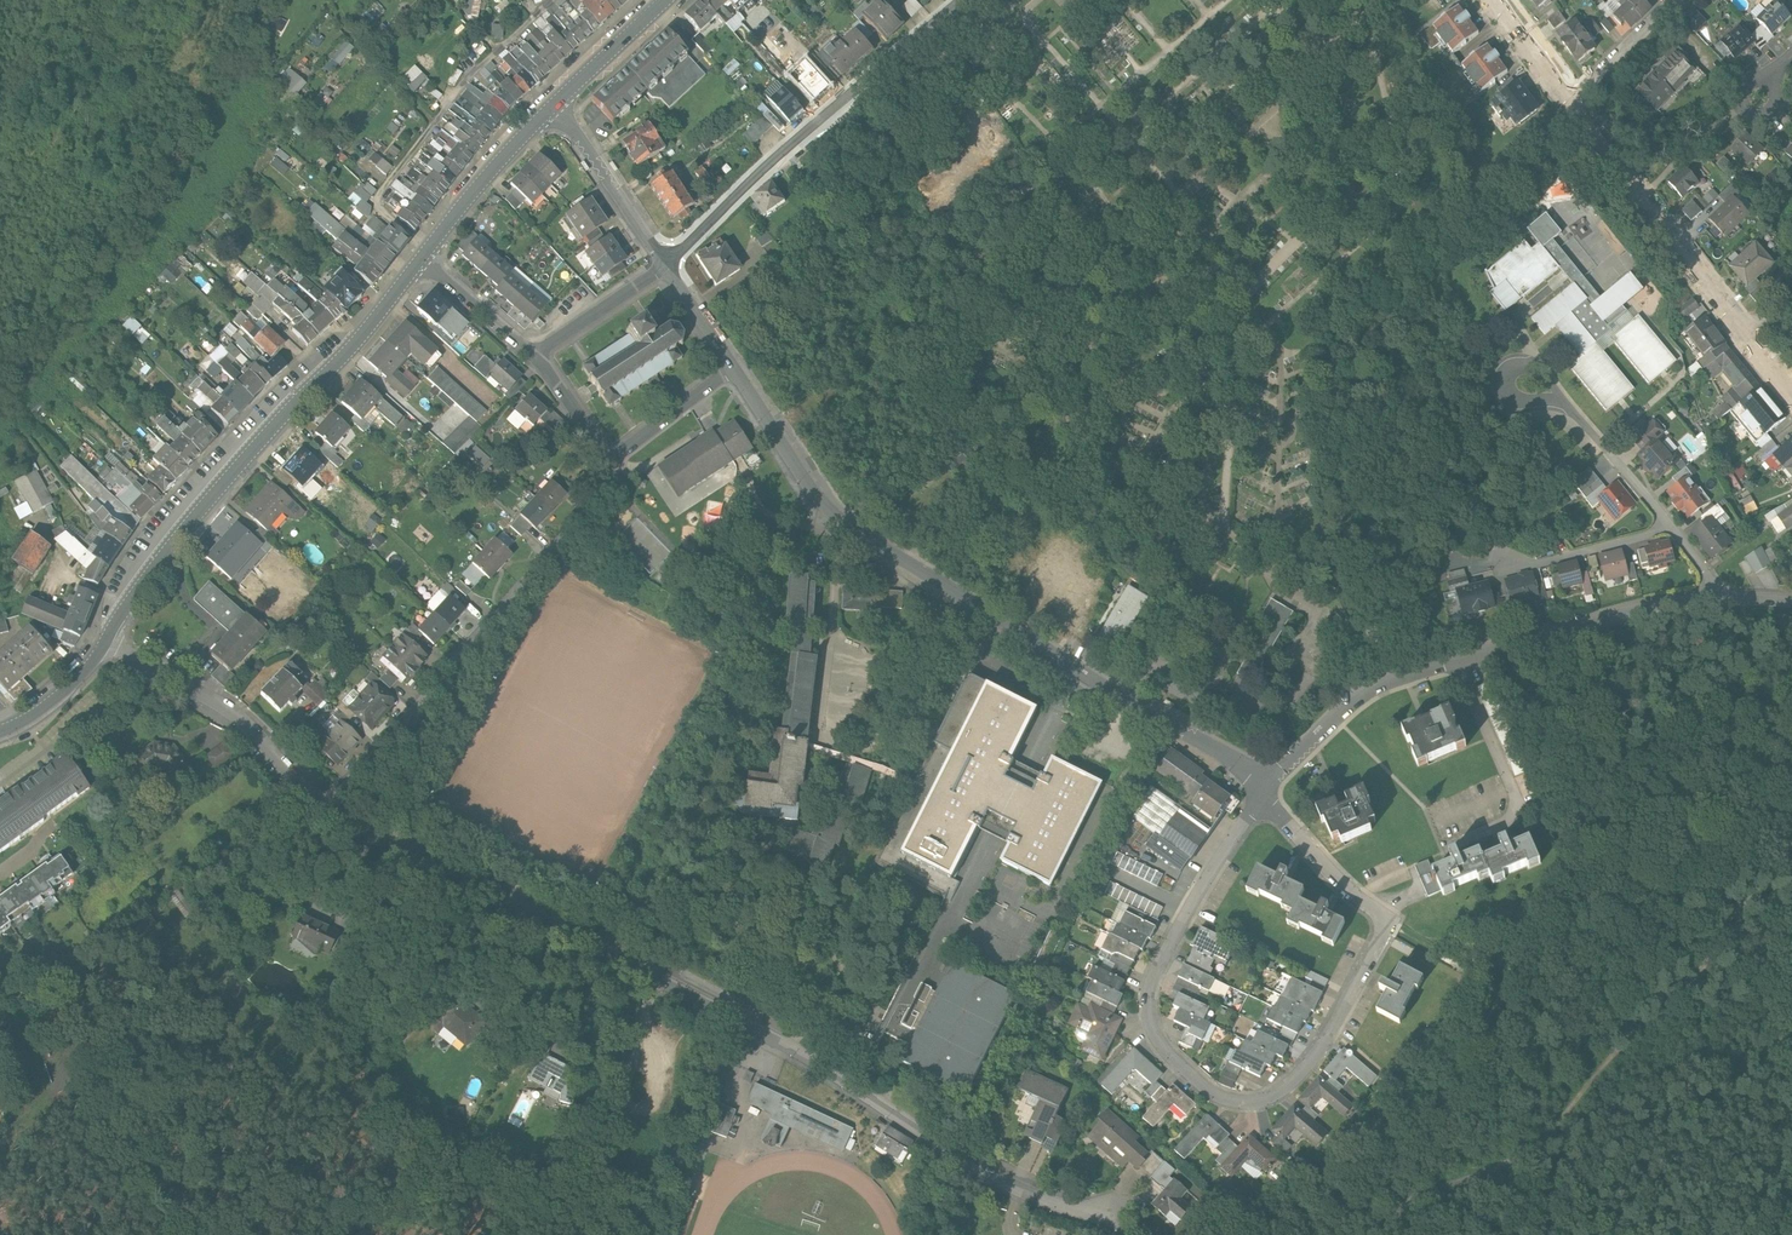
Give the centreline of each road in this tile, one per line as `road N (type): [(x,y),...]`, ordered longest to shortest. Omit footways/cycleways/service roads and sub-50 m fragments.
road 1 (residential): [(326,799),(384,839),(653,973),(972,1158),(1083,1211)]
road 2 (residential): [(1265,785),(1150,985),(1150,1013),(1164,1051),(1229,1099),(1272,1093),(1318,1050),(1392,916),(1326,867),(1281,811)]
road 3 (residential): [(734,372),(835,517),(1265,785)]
road 4 (track): [(1791,847),(1726,920),(1694,981),(1605,1061),(1539,1147),(1408,1200),(1386,1234)]
road 5 (secondary): [(101,649),(159,547),(423,256)]
road 6 (residential): [(1718,595),(1392,676),(1265,785)]
road 7 (residential): [(614,469),(603,494),(326,799)]
road 8 (residential): [(963,0),(666,264)]
road 9 (residential): [(1566,98),(1737,322)]
road 10 (residential): [(101,649),(203,691),(326,799)]
road 11 (track): [(550,0),(462,85),(375,204)]
road 12 (secondary): [(561,103),(423,256)]
road 13 (residential): [(561,103),(666,264)]
road 14 (residential): [(1667,524),(1541,563),(1505,564)]
road 15 (residential): [(666,264),(534,357)]
road 16 (residential): [(734,372),(621,452),(614,469)]
road 17 (residential): [(423,256),(534,357)]
road 18 (secondary): [(667,0),(561,103)]
road 19 (residential): [(1671,0),(1566,98)]
road 20 (residential): [(534,357),(614,469)]
road 21 (secondary): [(0,729),(47,706),(101,649)]
road 22 (residential): [(666,264),(734,372)]
road 23 (track): [(434,122),(343,35)]
road 24 (residential): [(1494,0),(1566,98)]

